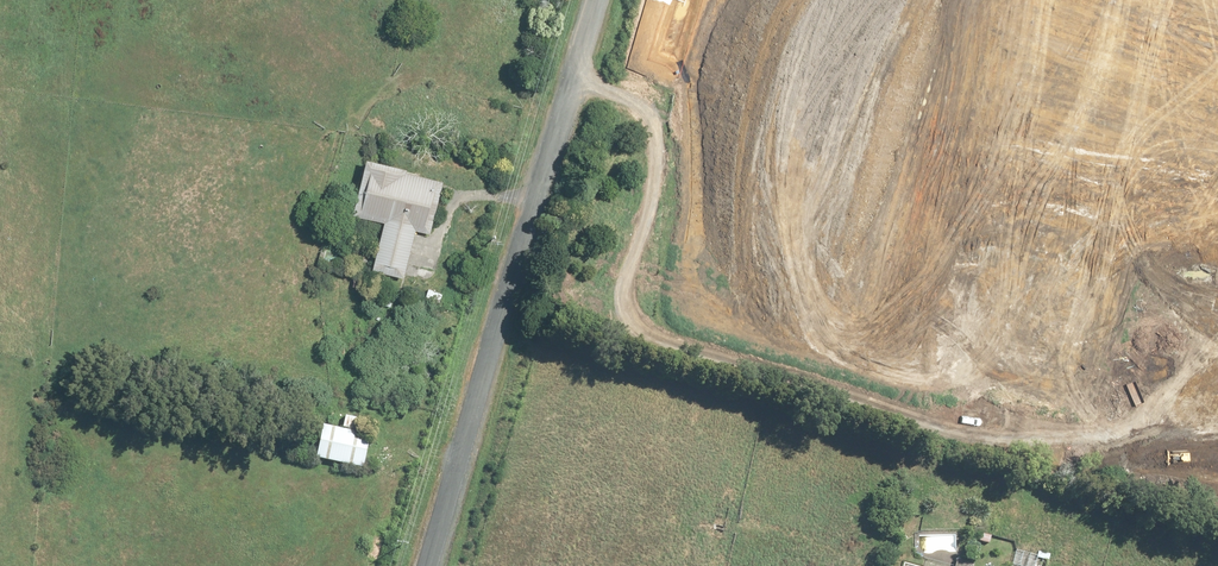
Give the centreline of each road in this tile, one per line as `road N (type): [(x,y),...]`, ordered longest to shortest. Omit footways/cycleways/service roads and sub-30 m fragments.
road 1 (unclassified): [(434,565),(549,169)]
road 2 (residential): [(1104,317),(1206,0)]
road 3 (residential): [(549,169),(857,257)]
road 4 (residential): [(930,0),(857,257)]
road 5 (residential): [(857,257),(1064,317),(1104,317)]
road 6 (unclassified): [(549,169),(599,0)]

